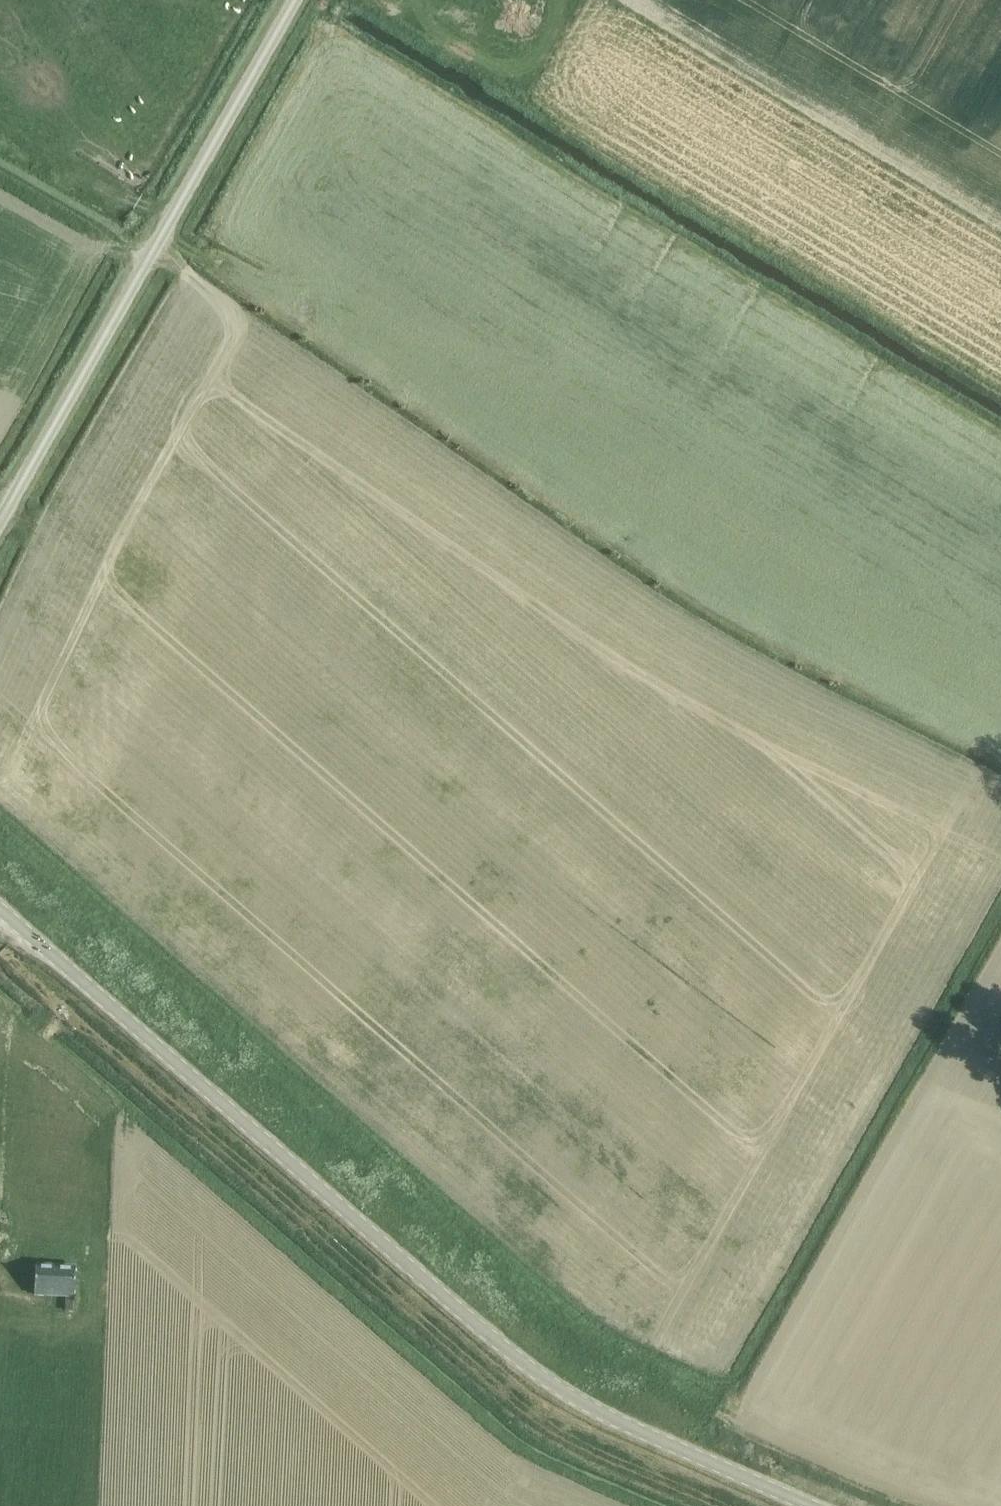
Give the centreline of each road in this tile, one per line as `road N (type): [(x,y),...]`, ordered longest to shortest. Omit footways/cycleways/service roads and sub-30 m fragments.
road 1 (tertiary): [(812,1505),(602,1414),(512,1357),(0,910)]
road 2 (unclassified): [(0,521),(297,0)]

